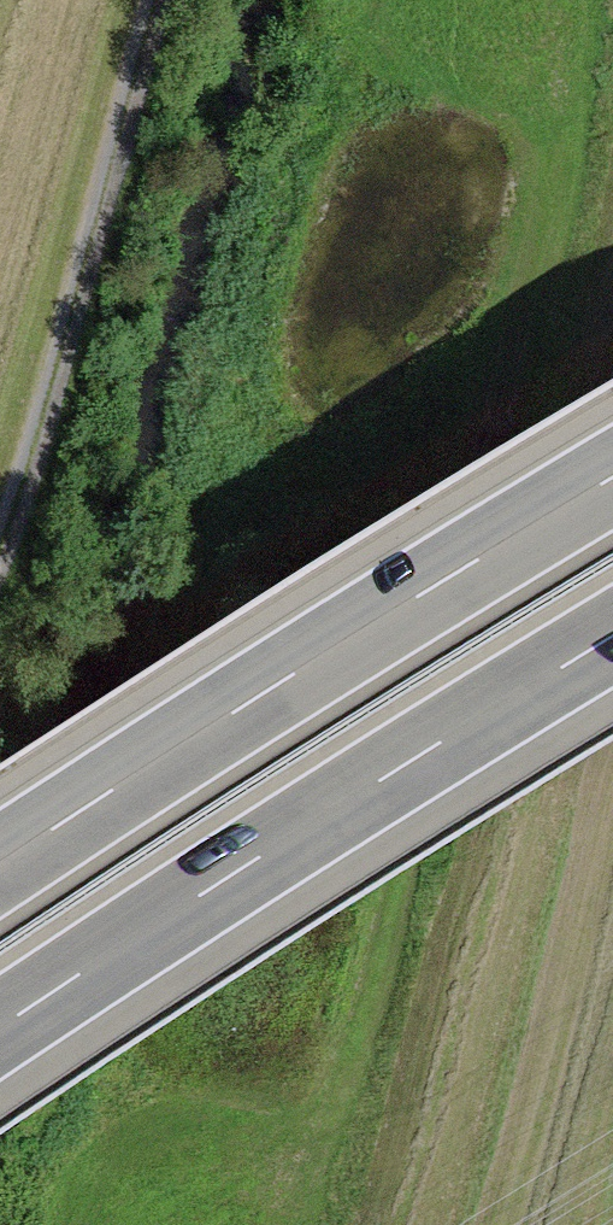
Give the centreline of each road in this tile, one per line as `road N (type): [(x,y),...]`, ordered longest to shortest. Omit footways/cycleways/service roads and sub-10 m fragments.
road 1 (motorway): [(0,1031),(426,747),(612,637)]
road 2 (motorway): [(612,478),(355,631),(0,867)]
road 3 (track): [(0,522),(53,382),(150,0)]

